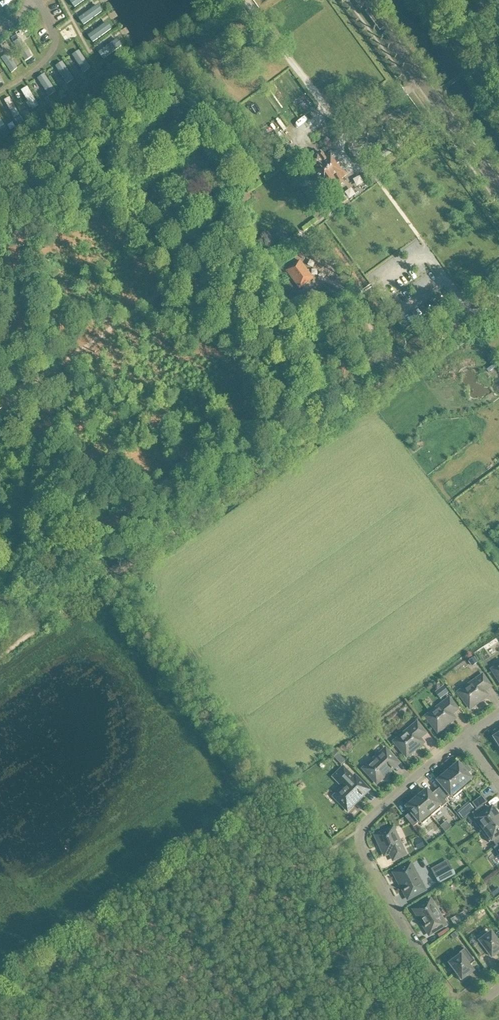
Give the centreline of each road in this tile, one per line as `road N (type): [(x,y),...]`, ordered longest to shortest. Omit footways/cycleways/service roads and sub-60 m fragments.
road 1 (track): [(472,316),(0,657)]
road 2 (residential): [(498,992),(480,1006),(455,1001),(362,847),(364,825),(466,740)]
road 3 (secondary): [(498,188),(361,0)]
road 4 (track): [(425,254),(376,285),(399,315),(446,280)]
road 5 (residential): [(498,100),(426,0)]
road 6 (track): [(33,0),(56,34),(50,52),(0,90)]

